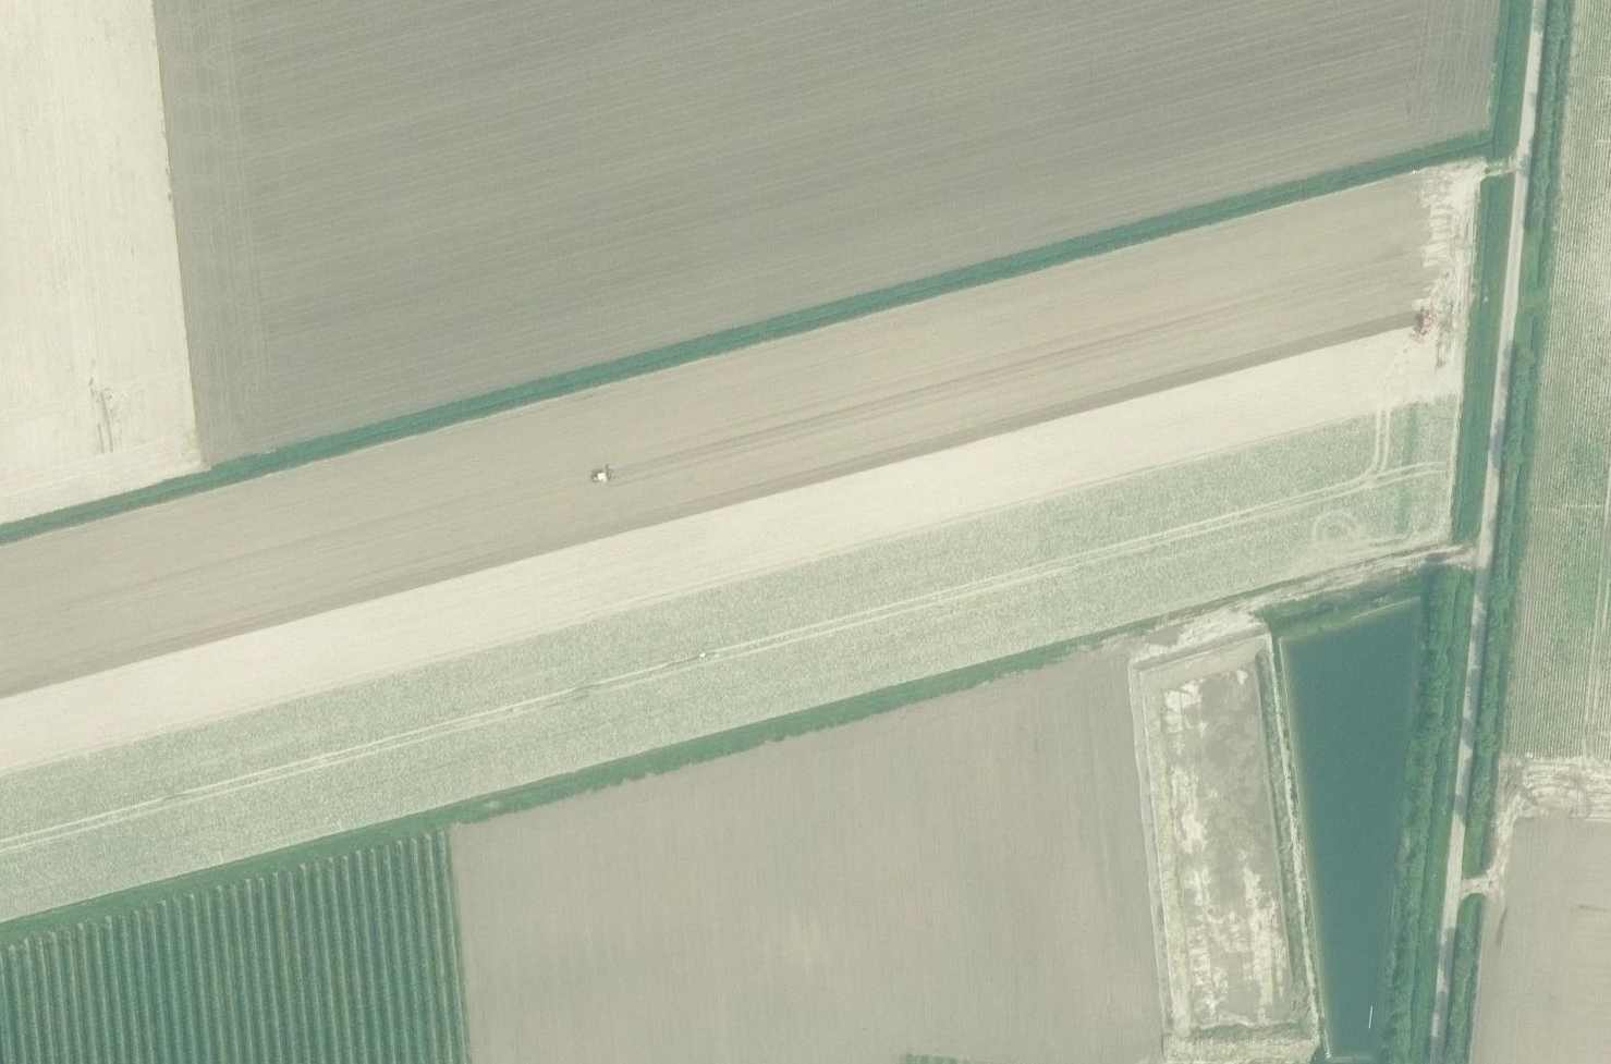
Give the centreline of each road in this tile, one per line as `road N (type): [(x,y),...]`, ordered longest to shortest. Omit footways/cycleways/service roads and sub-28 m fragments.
road 1 (unclassified): [(1434,1063),(1539,0)]

